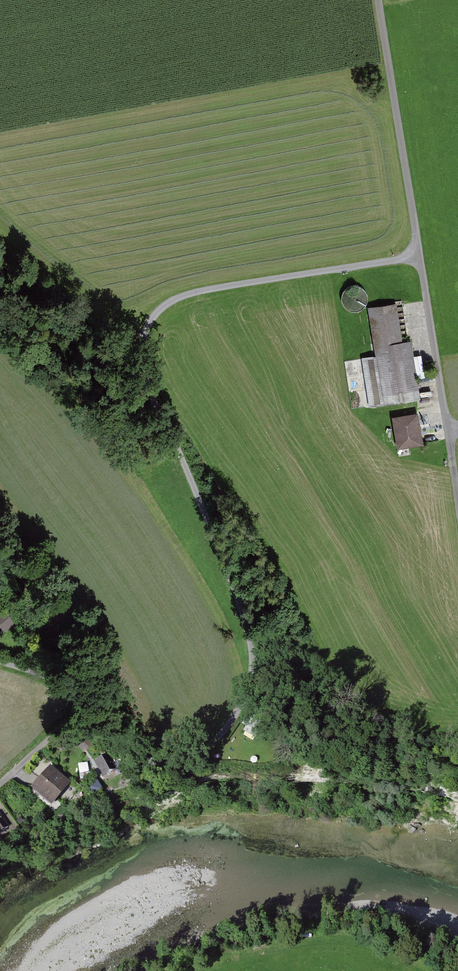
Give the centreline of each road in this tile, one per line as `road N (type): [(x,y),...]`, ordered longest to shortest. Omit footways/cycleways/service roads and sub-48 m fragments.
road 1 (track): [(418,255),(205,289),(157,311),(142,344),(143,377),(233,584),(251,645),(252,678),(218,739),(181,762),(151,760),(89,706)]
road 2 (track): [(418,255),(378,0)]
road 3 (track): [(457,500),(418,255)]

